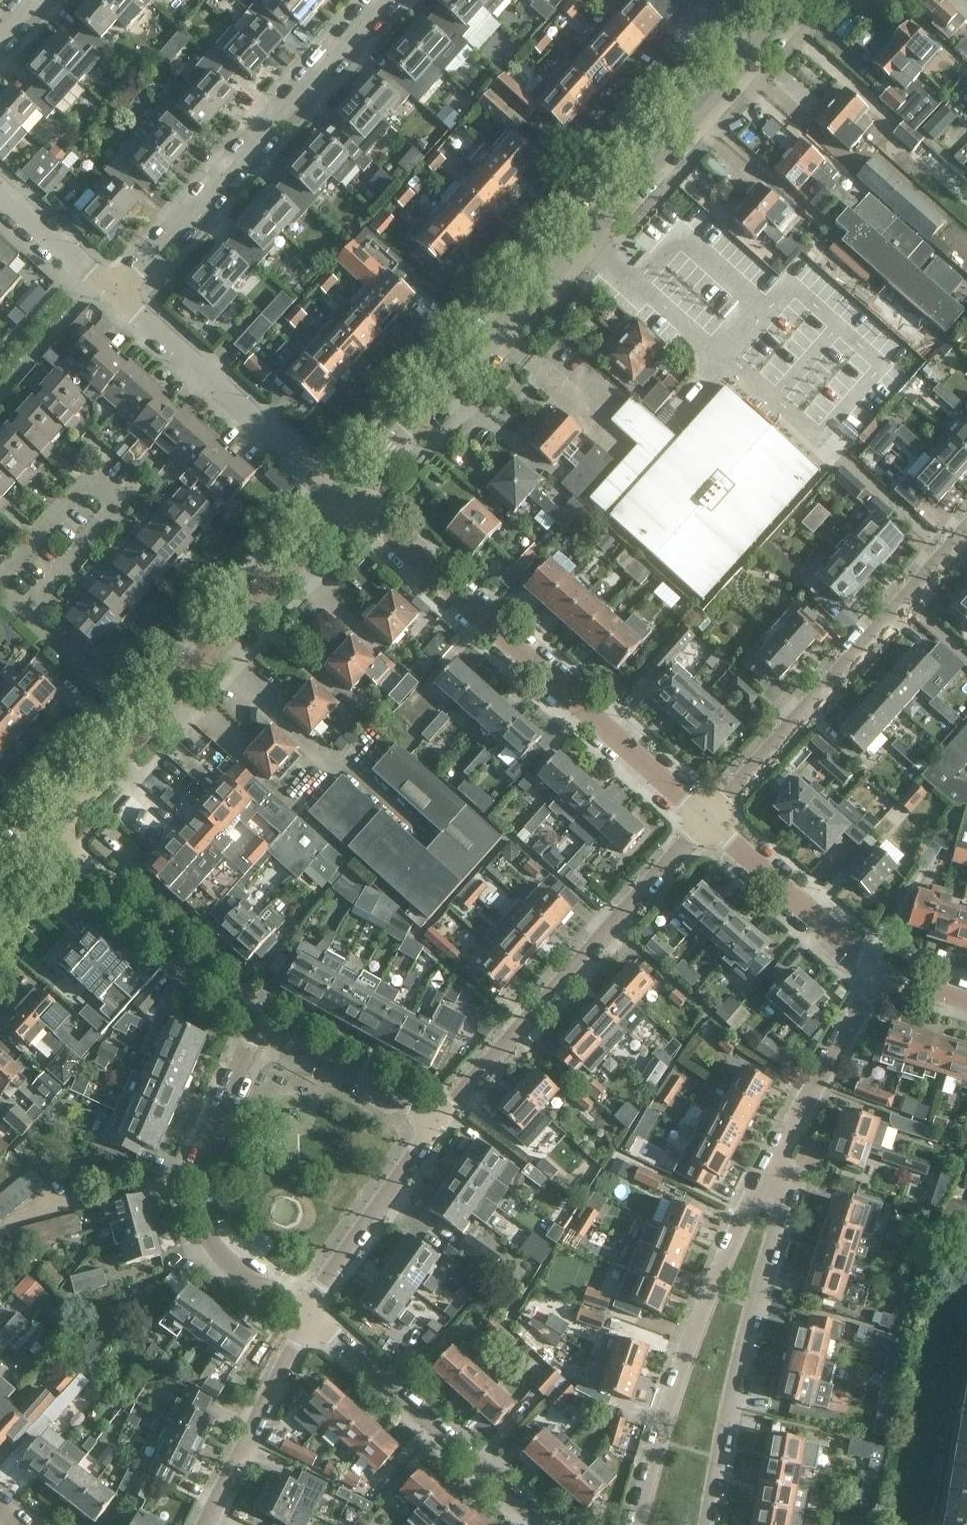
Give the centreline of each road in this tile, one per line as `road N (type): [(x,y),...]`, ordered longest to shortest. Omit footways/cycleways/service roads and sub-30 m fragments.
road 1 (residential): [(346,500),(796,0)]
road 2 (residential): [(707,827),(346,500)]
road 3 (residential): [(45,826),(346,500)]
road 4 (residential): [(440,1122),(707,827)]
road 5 (residential): [(119,293),(382,0)]
road 6 (residential): [(707,827),(966,533)]
road 7 (residential): [(629,1524),(701,1316),(768,1178)]
road 8 (residential): [(712,1524),(786,1190),(768,1178)]
road 9 (residential): [(309,1316),(227,1262),(199,1205),(200,1168),(259,1031)]
road 10 (residential): [(545,1524),(309,1316)]
road 11 (residential): [(346,500),(119,293)]
road 12 (residential): [(259,1031),(45,826)]
road 13 (residential): [(309,1316),(440,1122)]
road 14 (residential): [(202,1524),(309,1316)]
road 15 (residential): [(881,979),(707,827)]
road 16 (residential): [(768,1178),(881,979)]
road 17 (residential): [(440,1122),(259,1031)]
road 18 (residential): [(119,293),(0,186)]

